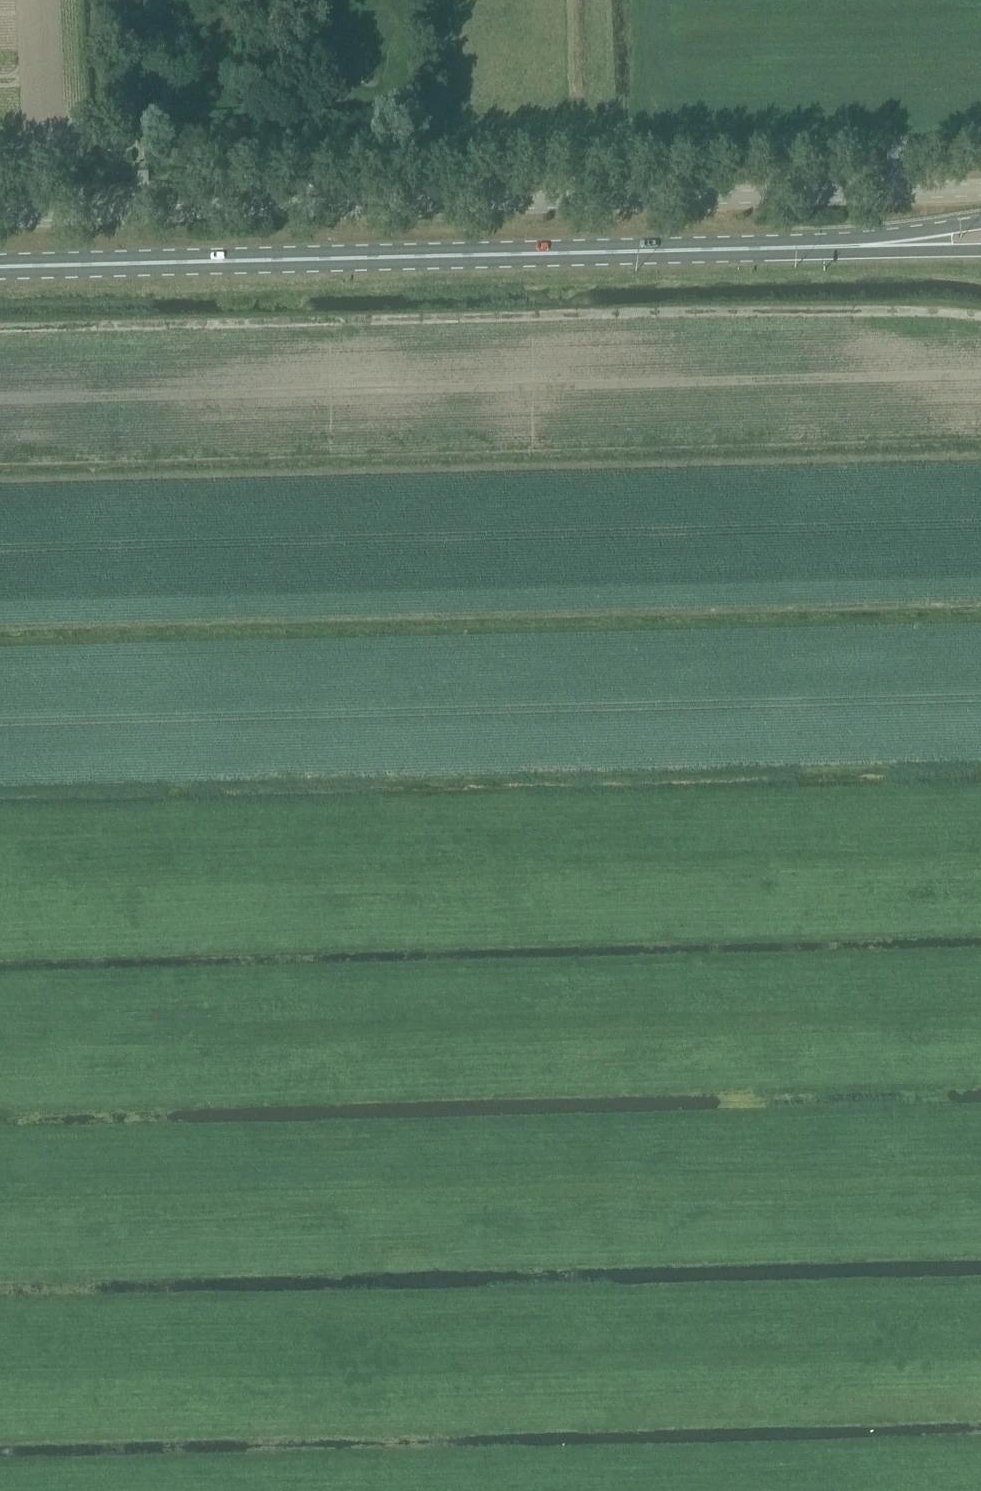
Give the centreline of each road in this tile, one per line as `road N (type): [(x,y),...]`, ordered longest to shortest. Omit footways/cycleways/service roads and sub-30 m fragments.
road 1 (unclassified): [(0,217),(980,190)]
road 2 (secondary): [(870,247),(0,268)]

